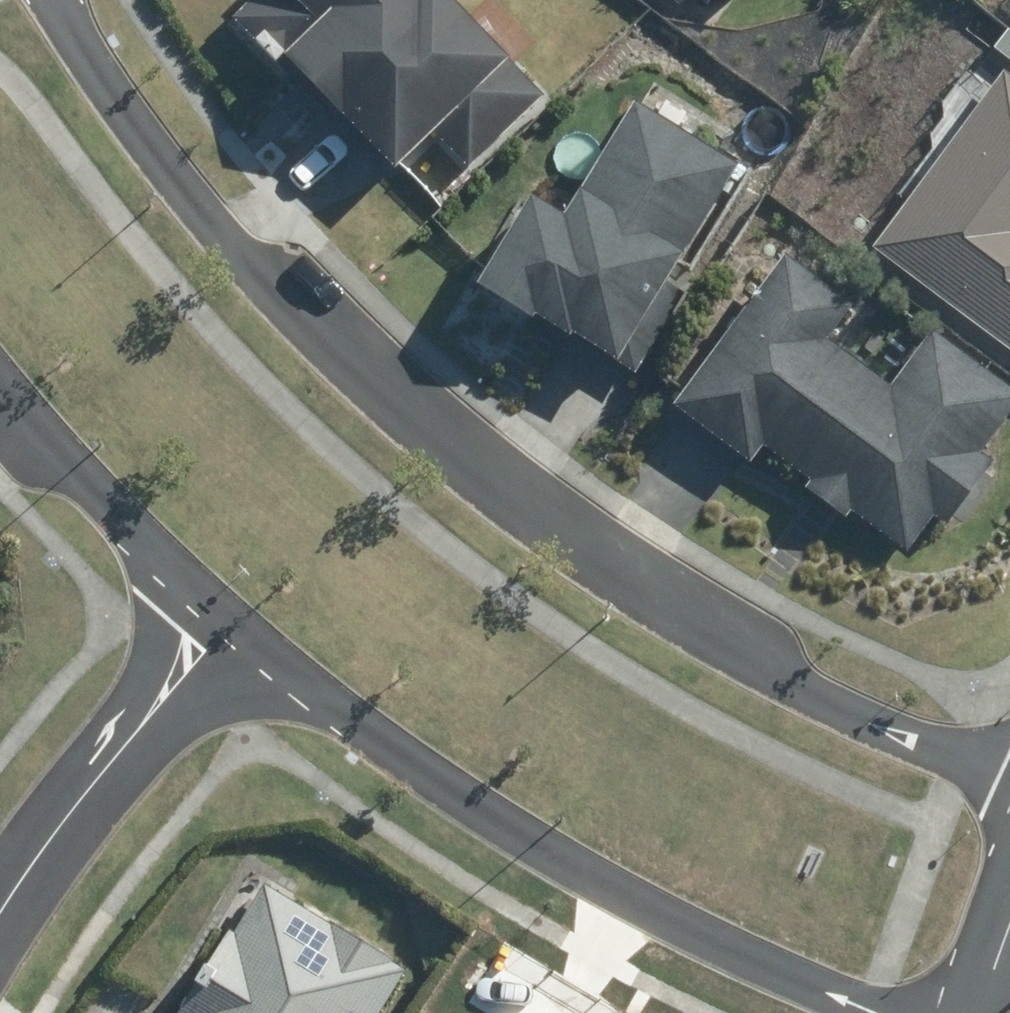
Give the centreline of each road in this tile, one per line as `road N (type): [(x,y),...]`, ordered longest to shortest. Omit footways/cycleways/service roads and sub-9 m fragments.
road 1 (residential): [(55,0),(157,160),(366,381),(568,559),(890,732),(1009,762)]
road 2 (residential): [(862,1012),(526,842),(376,737),(234,620)]
road 3 (residential): [(234,620),(67,812),(0,917)]
road 4 (residential): [(234,620),(65,454),(0,354)]

